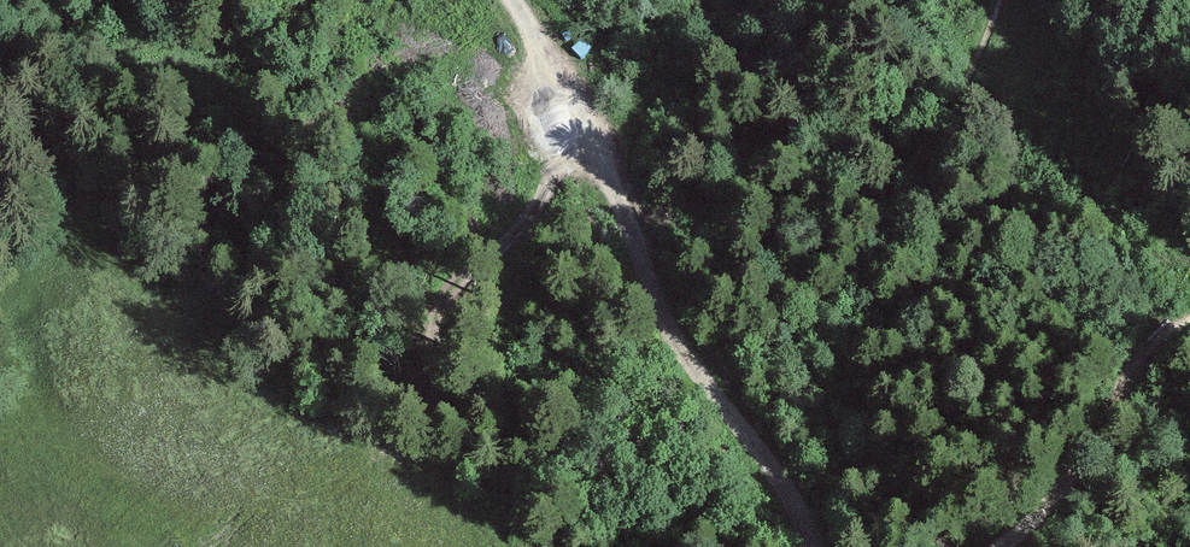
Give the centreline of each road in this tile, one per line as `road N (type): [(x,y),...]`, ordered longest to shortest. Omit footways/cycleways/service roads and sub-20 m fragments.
road 1 (track): [(512,0),(578,121),(682,352),(780,481),(812,546)]
road 2 (track): [(587,142),(509,238),(450,291),(430,334),(401,466)]
road 3 (track): [(1008,546),(1129,381),(1189,323)]

